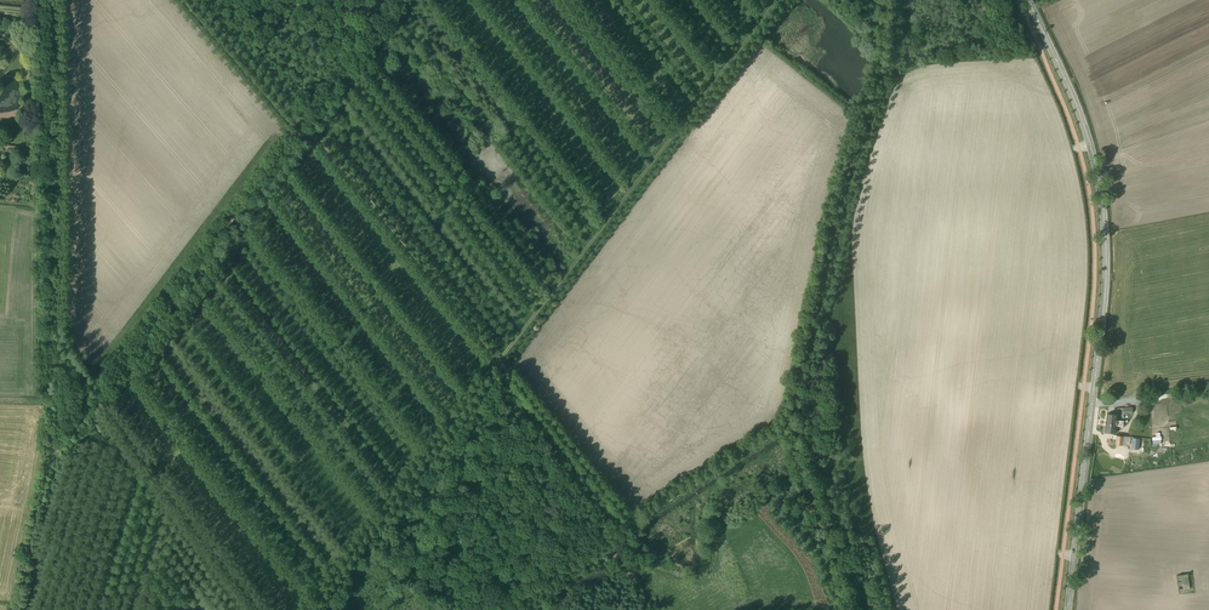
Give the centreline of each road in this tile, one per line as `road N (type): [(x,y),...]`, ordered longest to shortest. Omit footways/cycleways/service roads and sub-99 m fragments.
road 1 (primary): [(1067,609),(1102,317),(1104,224),(1081,118),(1028,0)]
road 2 (track): [(54,0),(48,463)]
road 3 (track): [(80,425),(48,463),(20,609)]

